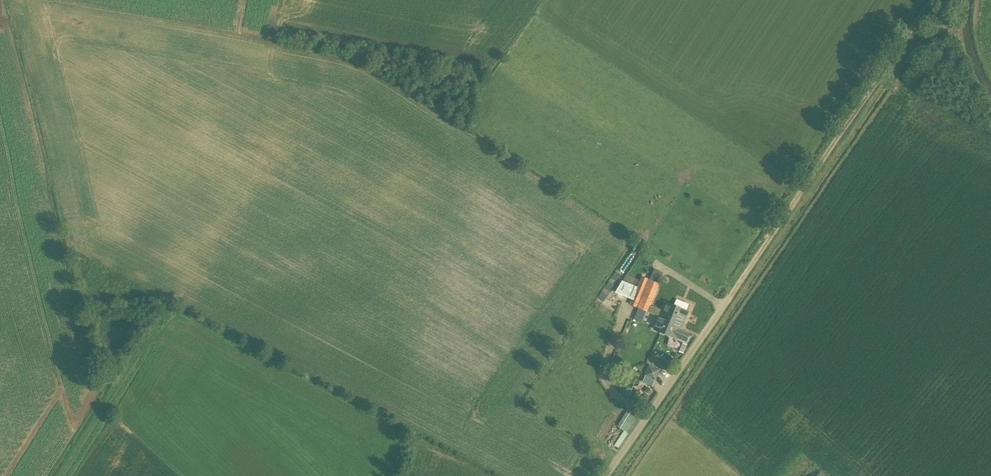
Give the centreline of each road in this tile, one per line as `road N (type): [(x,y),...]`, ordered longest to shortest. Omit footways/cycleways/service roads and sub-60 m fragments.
road 1 (track): [(932,0),(735,290)]
road 2 (unclassified): [(604,475),(735,290)]

